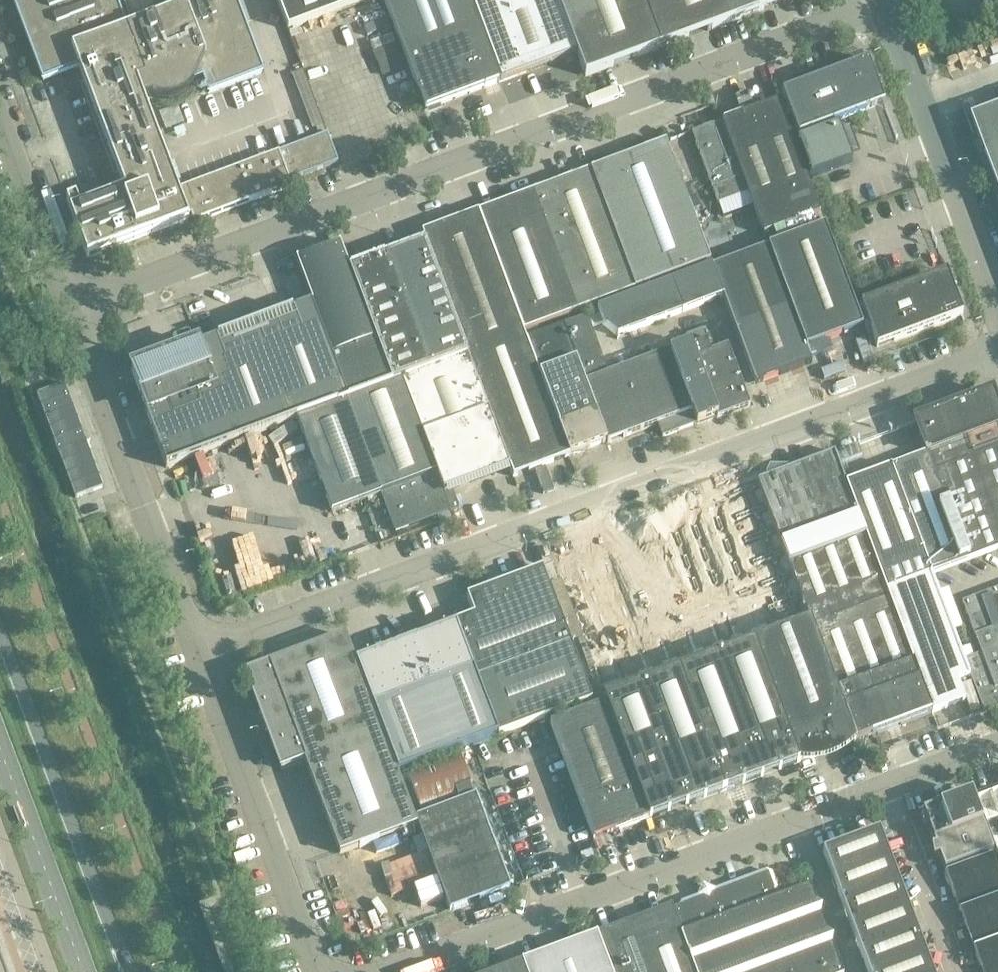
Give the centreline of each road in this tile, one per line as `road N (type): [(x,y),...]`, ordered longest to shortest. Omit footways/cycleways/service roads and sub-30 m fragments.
road 1 (unclassified): [(69,308),(882,1)]
road 2 (unclassified): [(203,648),(997,350)]
road 3 (unclassified): [(398,971),(997,744)]
road 4 (primary): [(133,971),(0,629)]
road 5 (unclassified): [(203,648),(69,308)]
road 6 (unclassified): [(320,971),(203,648)]
road 7 (unclassified): [(997,313),(882,1)]
road 8 (primary): [(0,759),(81,971)]
road 9 (unclassified): [(69,308),(0,119)]
road 10 (unclassified): [(0,840),(48,971)]

